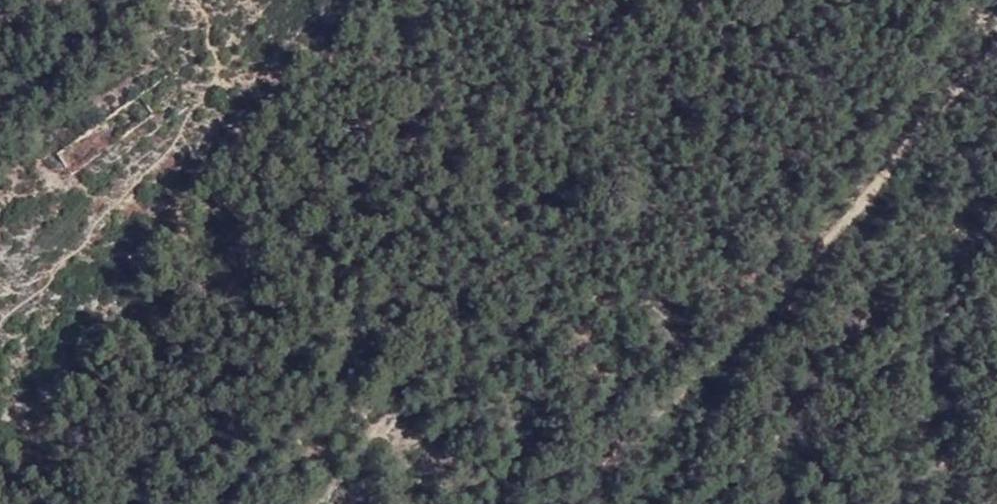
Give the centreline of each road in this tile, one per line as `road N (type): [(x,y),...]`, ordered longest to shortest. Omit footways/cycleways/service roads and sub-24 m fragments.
road 1 (track): [(580,503),(743,352),(943,98),(996,49)]

